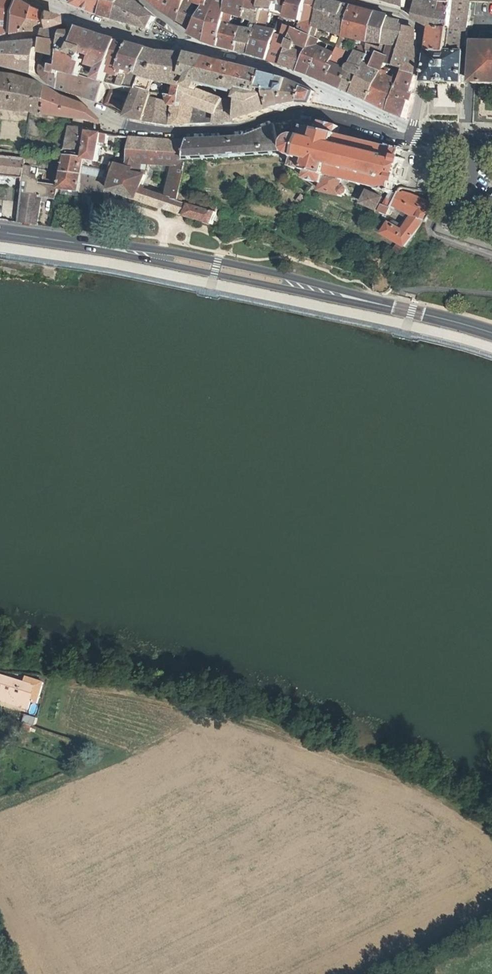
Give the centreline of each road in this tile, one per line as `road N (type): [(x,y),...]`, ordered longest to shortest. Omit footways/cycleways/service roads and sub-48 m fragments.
road 1 (primary): [(491,334),(263,278),(0,233)]
road 2 (residential): [(0,71),(37,79),(118,124),(162,131),(222,130),(314,110),(412,135)]
road 3 (residential): [(412,135),(294,74),(189,45)]
road 4 (residential): [(353,0),(396,11),(423,34),(412,135)]
road 5 (residential): [(189,45),(153,42),(33,0)]

